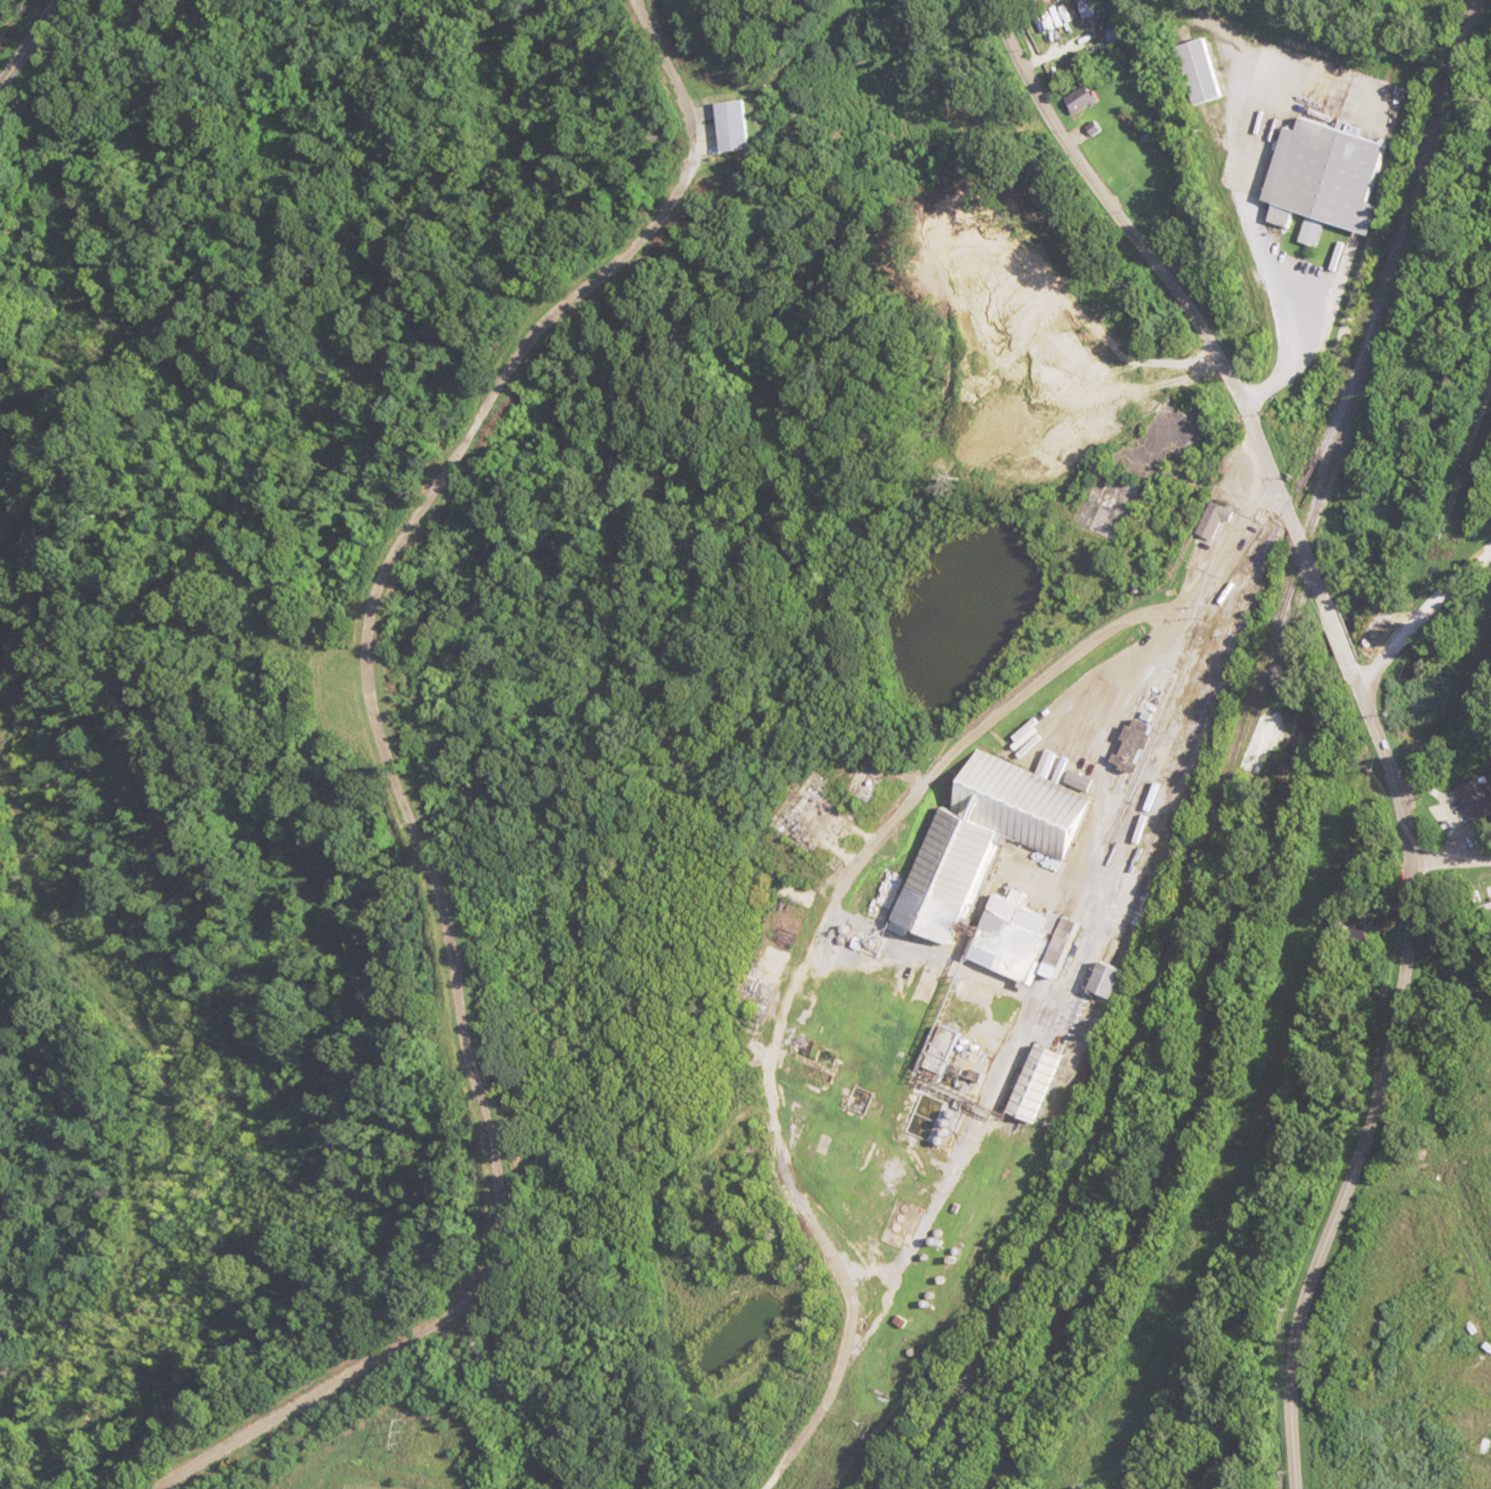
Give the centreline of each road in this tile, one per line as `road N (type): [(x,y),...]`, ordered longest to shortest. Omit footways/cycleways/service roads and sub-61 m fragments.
road 1 (residential): [(1295,1488),(1295,1340),(1395,1053),(1415,861),(1364,692),(1241,401),(1039,75),(1003,0)]
road 2 (residential): [(1364,692),(1401,641),(1490,550)]

